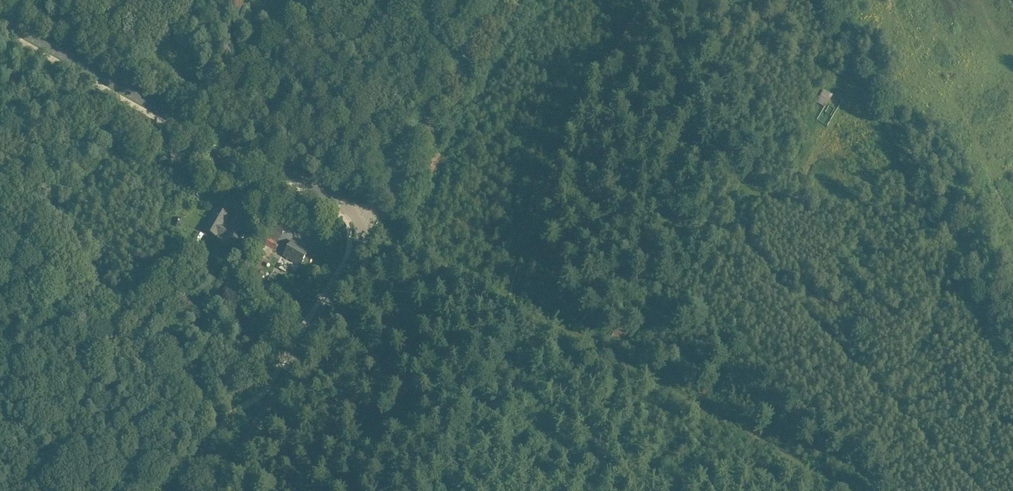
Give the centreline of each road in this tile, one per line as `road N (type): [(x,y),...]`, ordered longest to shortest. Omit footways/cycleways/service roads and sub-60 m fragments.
road 1 (tertiary): [(361,216),(0,21)]
road 2 (tertiary): [(219,490),(365,239),(361,216)]
road 3 (tertiary): [(505,0),(379,205),(361,216)]

